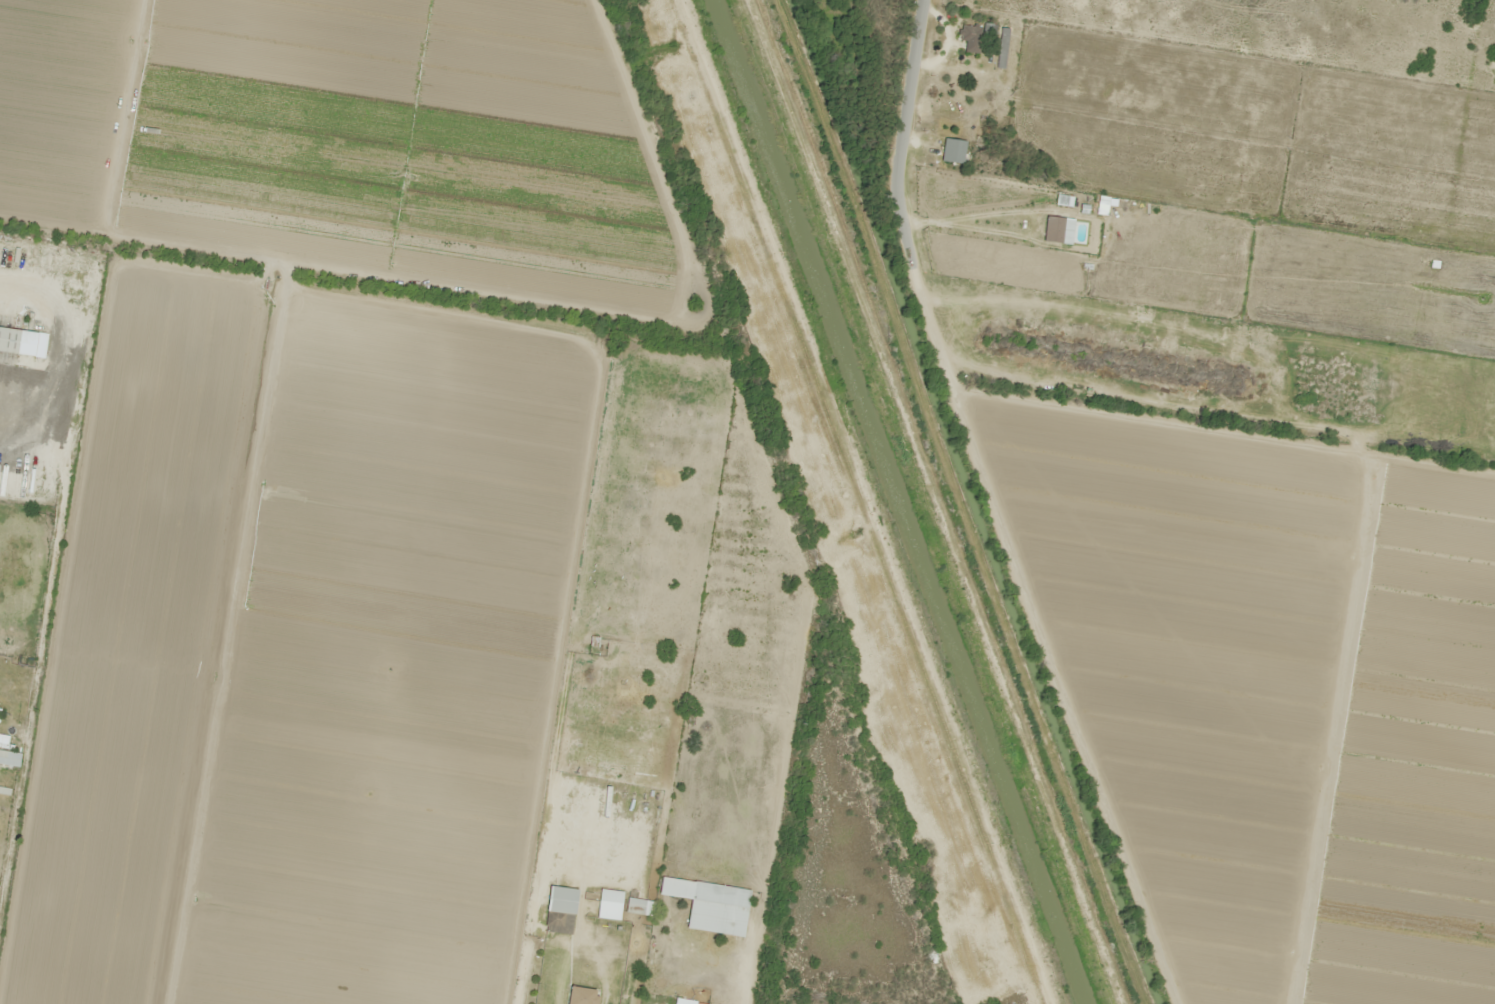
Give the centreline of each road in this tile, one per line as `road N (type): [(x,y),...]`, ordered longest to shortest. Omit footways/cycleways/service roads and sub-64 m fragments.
road 1 (residential): [(953,370),(897,158),(917,0)]

